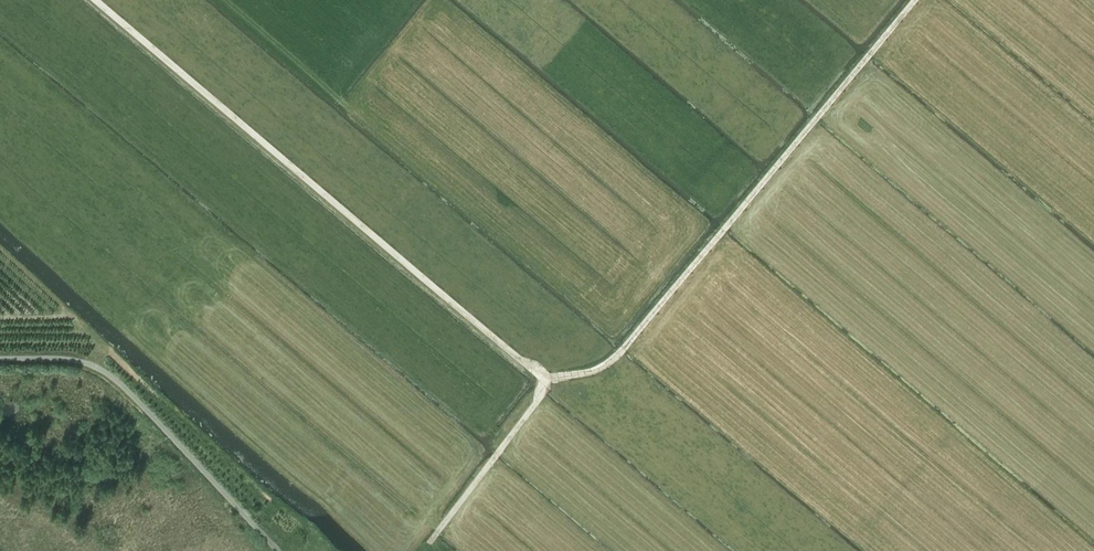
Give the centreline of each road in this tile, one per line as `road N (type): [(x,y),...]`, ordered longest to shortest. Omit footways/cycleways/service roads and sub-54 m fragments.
road 1 (track): [(916,0),(612,356),(548,380),(93,0)]
road 2 (unclassified): [(278,550),(103,371),(74,359),(0,358)]
road 3 (track): [(429,542),(548,380)]

